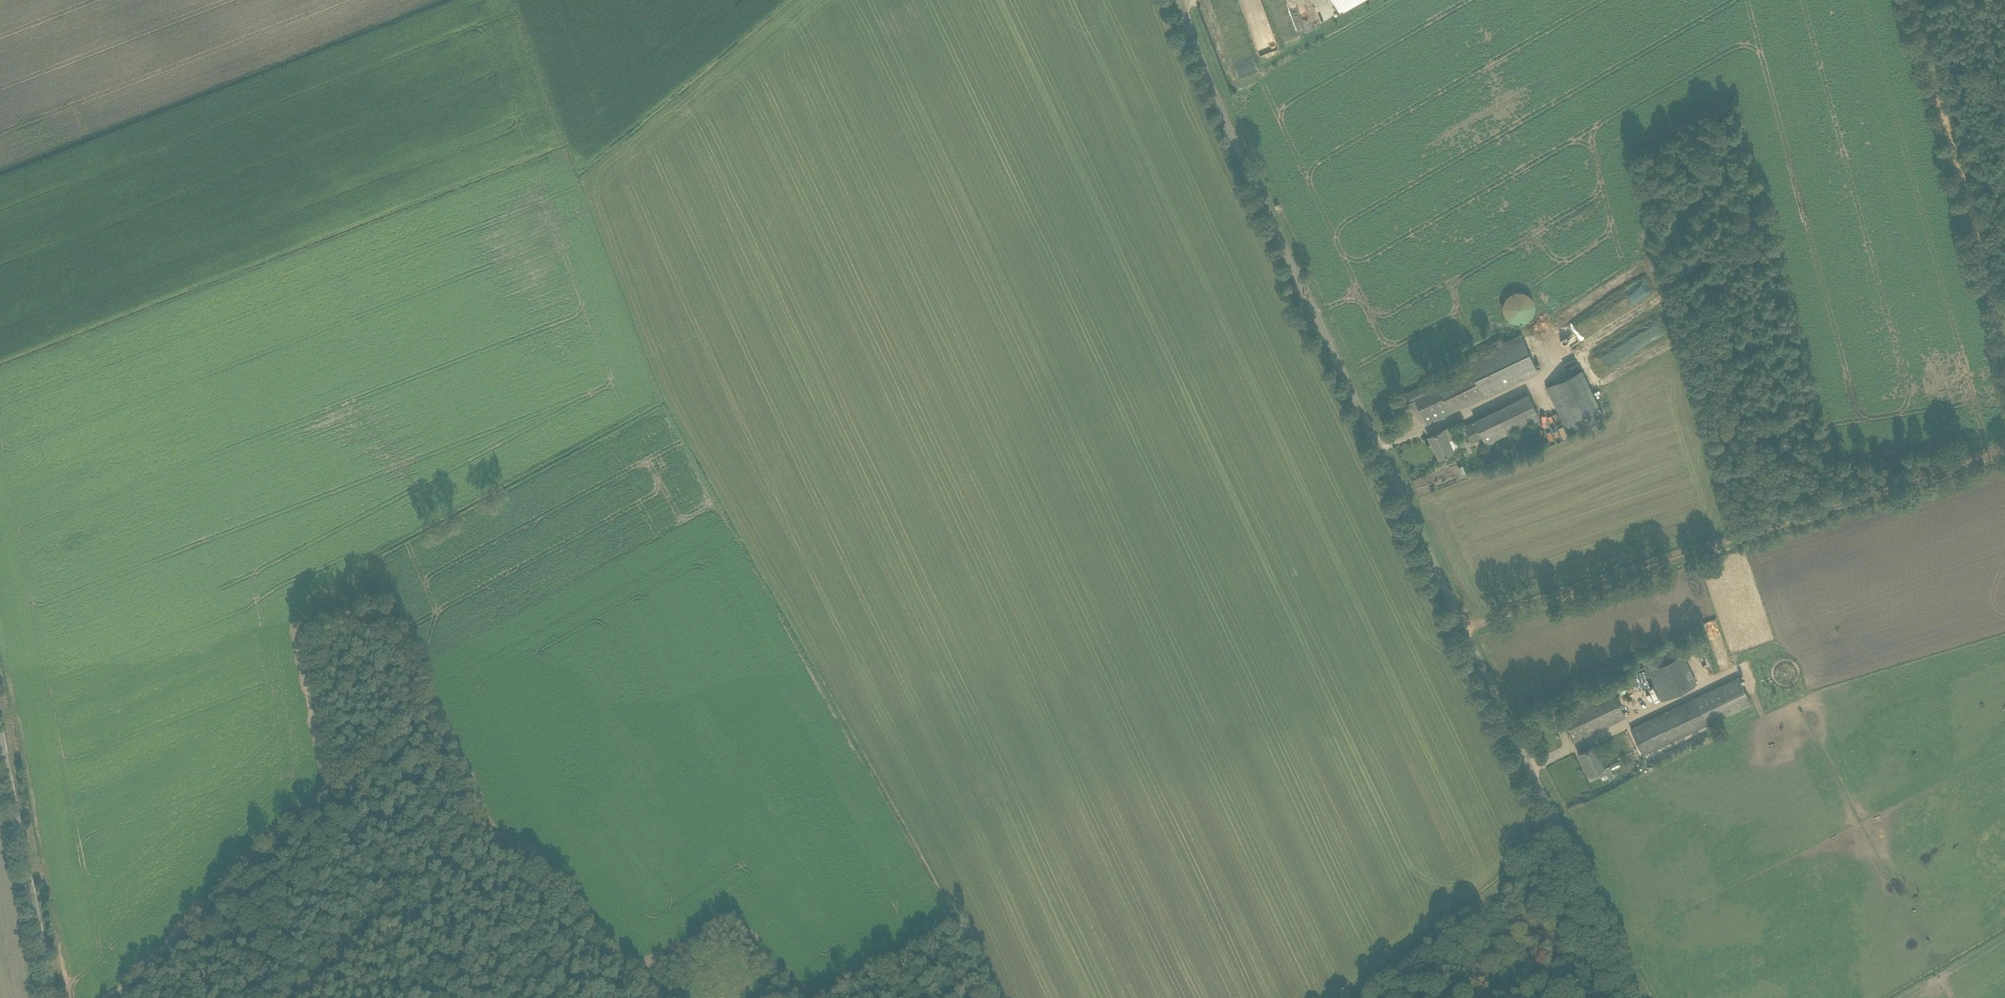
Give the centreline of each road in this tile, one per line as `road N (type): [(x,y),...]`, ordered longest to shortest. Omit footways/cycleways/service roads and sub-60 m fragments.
road 1 (unclassified): [(1639,997),(1267,211),(1180,0)]
road 2 (track): [(294,997),(477,836),(494,837),(536,869),(656,992)]
road 3 (unclassified): [(52,997),(0,732)]
road 4 (track): [(1362,997),(1563,835)]

